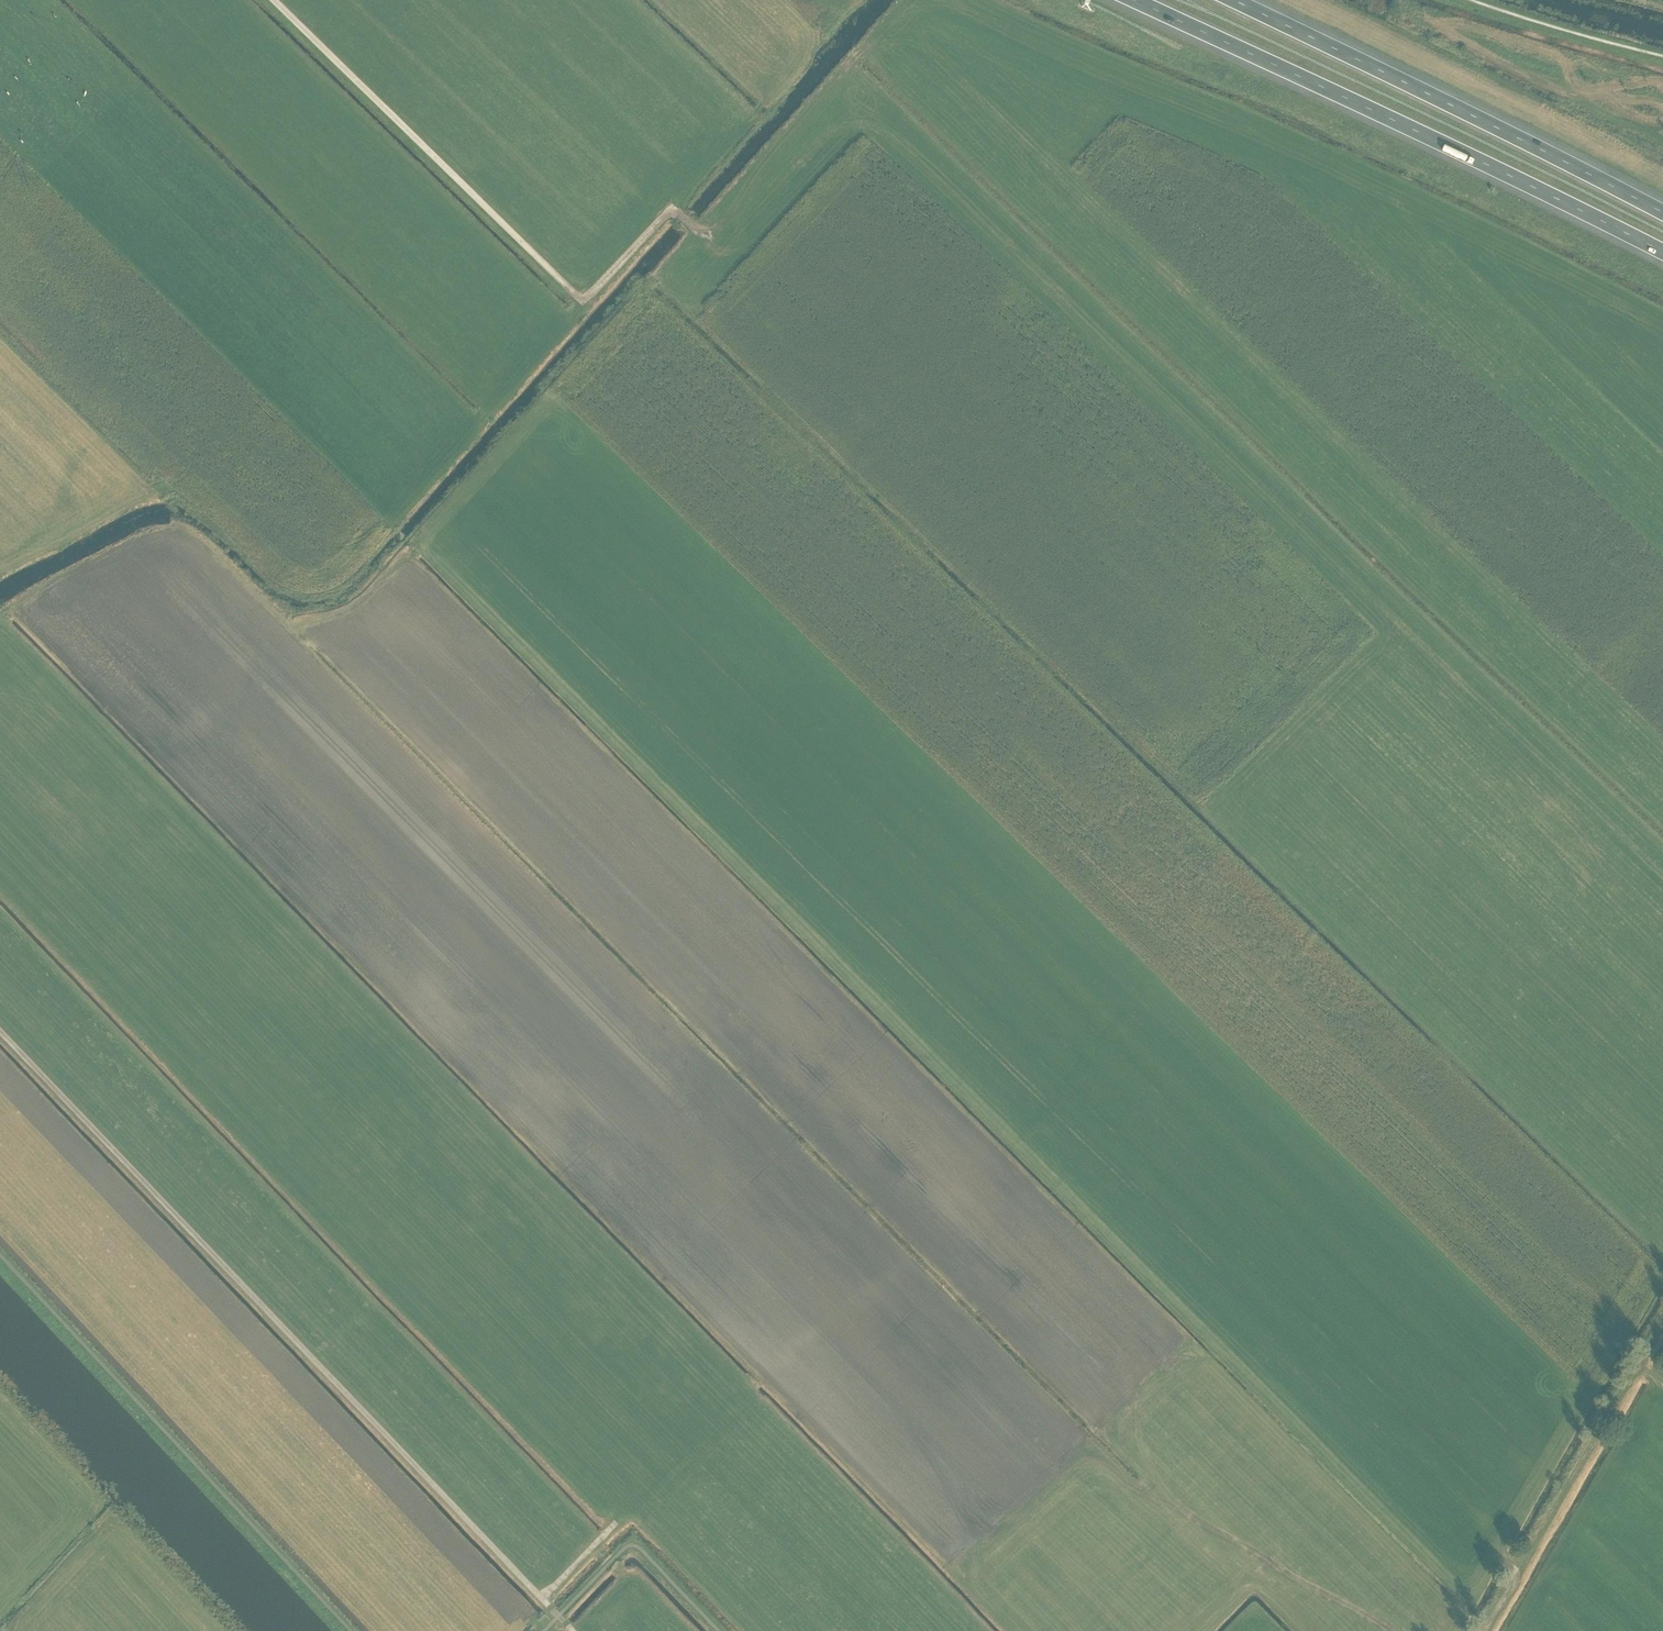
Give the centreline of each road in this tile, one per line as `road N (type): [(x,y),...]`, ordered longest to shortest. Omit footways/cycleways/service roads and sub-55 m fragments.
road 1 (motorway): [(1135,0),(1662,251)]
road 2 (motorway): [(1662,212),(1233,0)]
road 3 (track): [(1484,1630),(1641,1364)]

